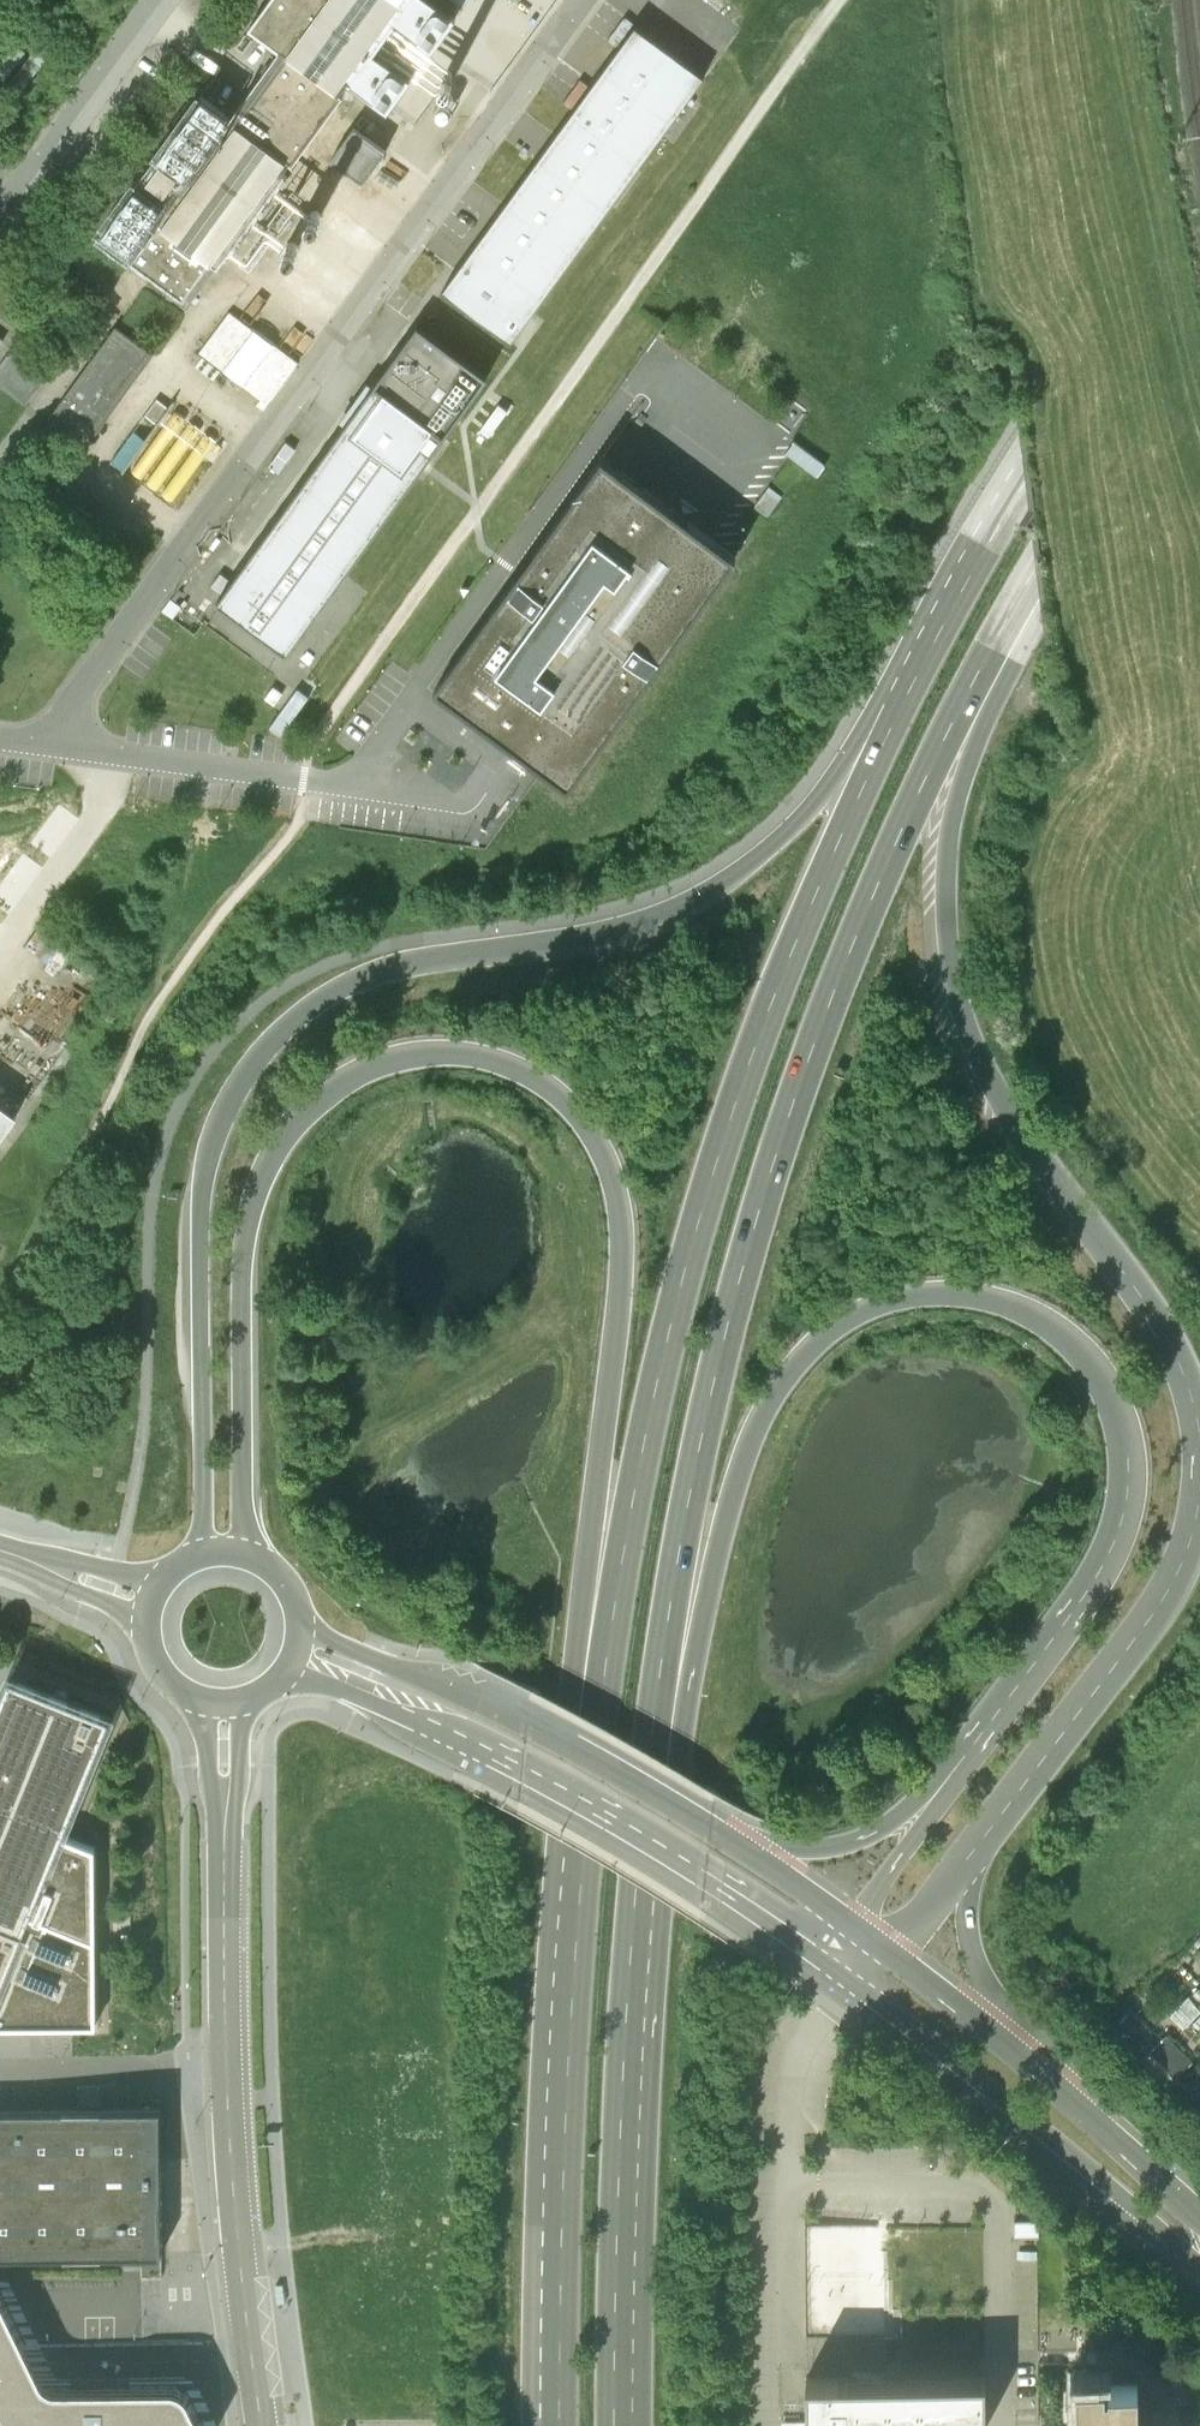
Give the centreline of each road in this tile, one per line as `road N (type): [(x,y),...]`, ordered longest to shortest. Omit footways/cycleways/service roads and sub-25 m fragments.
road 1 (trunk): [(246,1549),(243,1282),(259,1175),(315,1100),(378,1066),(445,1051),(513,1063),(566,1099),(606,1155),(621,1213),(624,1276),(570,1690),(574,1874)]
road 2 (trunk): [(1028,466),(816,804),(750,866),(700,903),(641,927),(375,974),(329,995),(260,1057),(221,1119),(203,1191),(203,1549)]
road 3 (track): [(804,51),(311,743),(299,821),(153,1015),(0,1312)]
road 4 (trunk): [(1028,466),(899,706),(796,944),(696,1222),(625,1545),(574,1874)]
road 5 (trunk): [(644,1918),(664,1632),(756,1218),(877,888),(1041,564)]
road 6 (trunk): [(644,1918),(729,1504),(772,1401),(825,1335),(884,1302),(955,1293),(1026,1308),(1082,1348),(1108,1386),(1126,1442),(1127,1500),(1100,1576),(965,1757)]
road 7 (trunk): [(1199,1426),(1189,1373),(981,1070),(951,952),(954,821),(1041,564)]
road 8 (unclassified): [(584,0),(88,677),(61,745)]
road 9 (tertiary): [(292,1672),(524,1775),(824,1964)]
road 10 (tertiary): [(224,1865),(226,2075),(261,2425)]
road 11 (trunk): [(574,1874),(554,2422)]
road 12 (trunk): [(619,2425),(644,1918)]
road 13 (tertiary): [(731,1844),(528,1725),(306,1629)]
road 14 (tertiary): [(861,1991),(1199,2270)]
road 15 (trunk): [(982,1841),(1161,1608),(1189,1561),(1199,1515)]
road 16 (trunk): [(1199,197),(1028,466)]
road 17 (unclassified): [(61,745),(353,783)]
road 18 (trunk): [(1041,564),(1199,326)]
road 19 (unclassified): [(0,227),(167,0)]
road 20 (trunk): [(965,1757),(901,1818),(849,1844),(731,1844)]
road 21 (trunk): [(1042,2078),(982,1980),(970,1934),(982,1841)]
road 22 (tertiary): [(1199,2220),(1042,2078)]
road 23 (trunk): [(965,1757),(851,1929)]
road 24 (tertiary): [(1042,2078),(888,1957)]
road 25 (tertiary): [(193,1701),(224,1865)]
road 26 (tertiary): [(224,1865),(253,1703)]
road 27 (tertiary): [(163,1576),(11,1553)]
road 28 (tertiary): [(11,1553),(145,1628)]
road 29 (trunk): [(888,1957),(982,1841)]
road 30 (tertiary): [(851,1929),(731,1844)]

